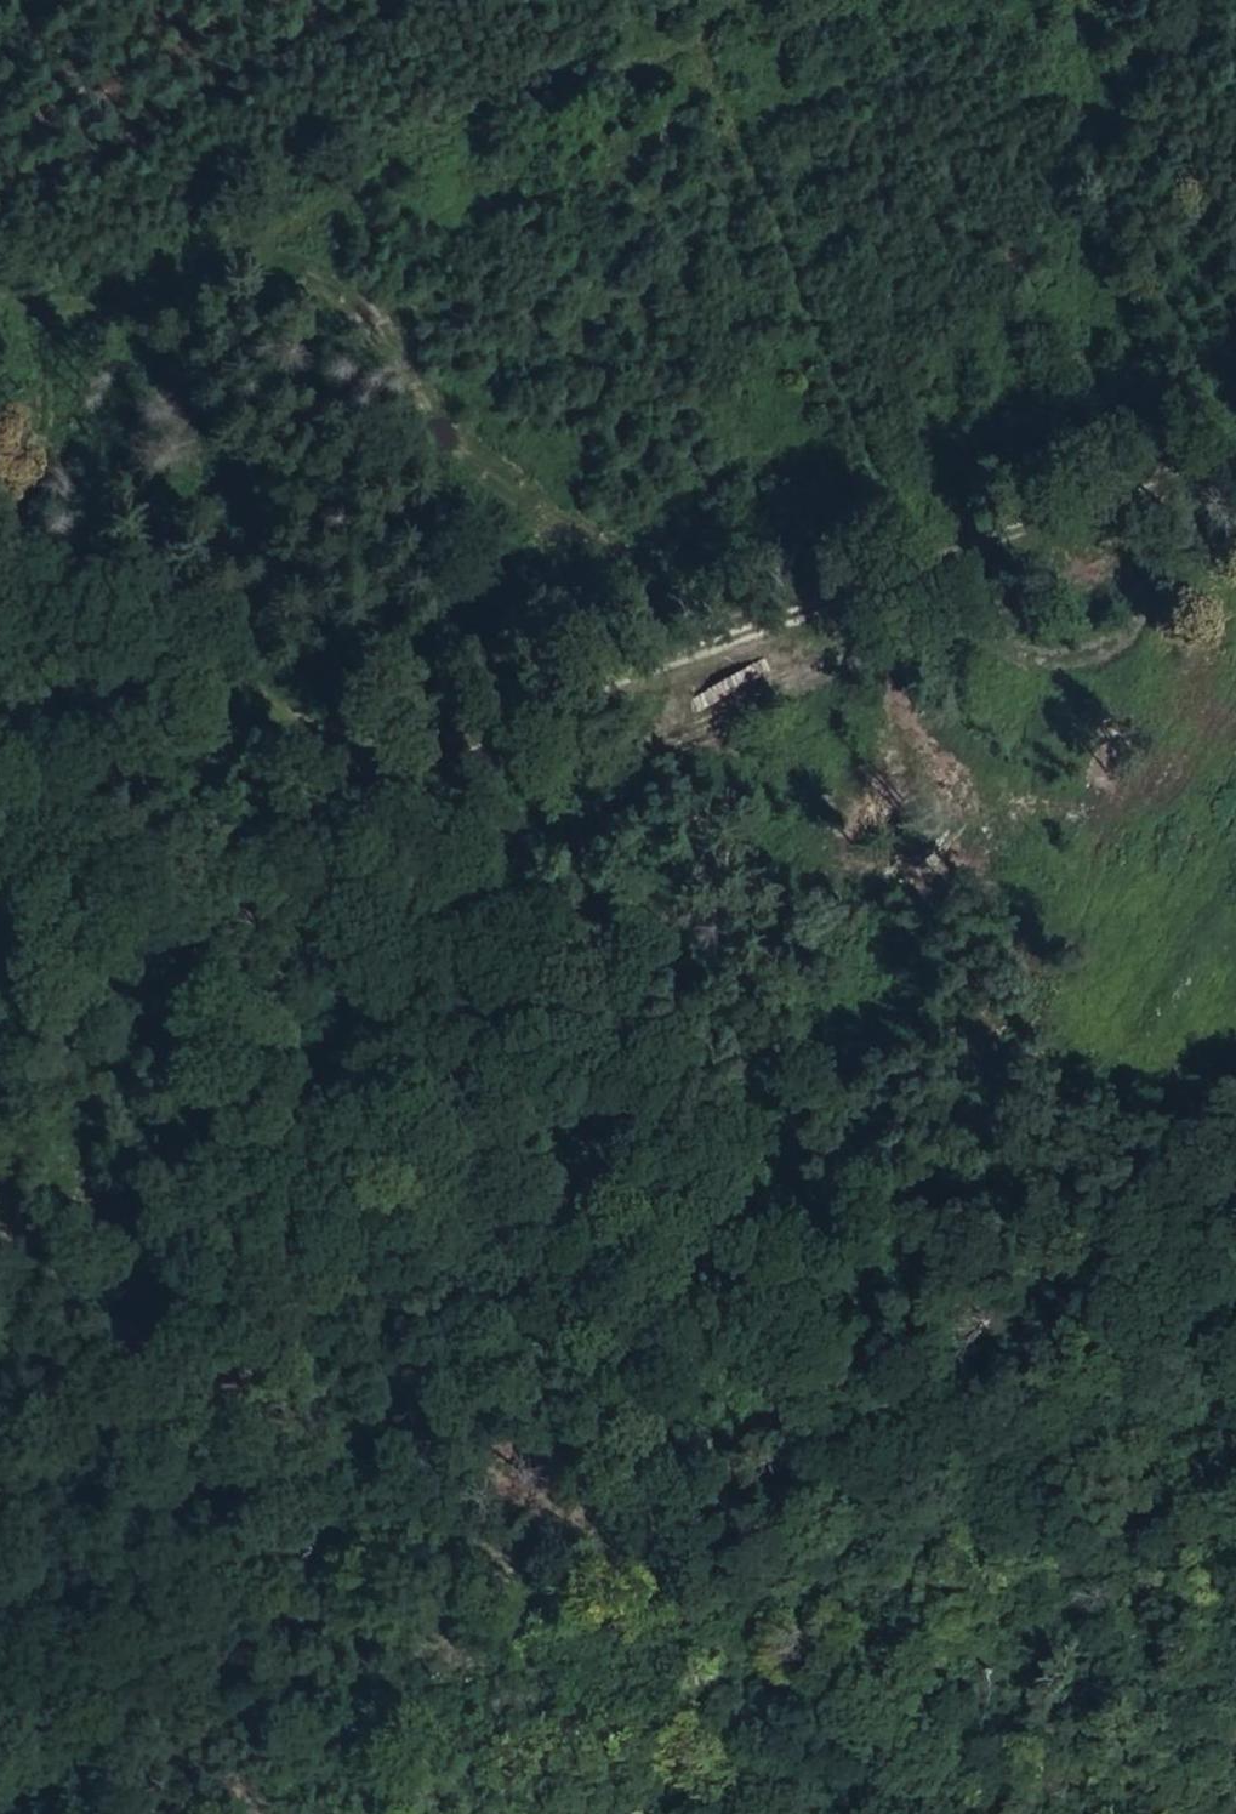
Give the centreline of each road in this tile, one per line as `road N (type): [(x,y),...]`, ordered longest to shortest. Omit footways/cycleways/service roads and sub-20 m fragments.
road 1 (track): [(1235,502),(386,734)]
road 2 (track): [(457,1813),(306,1588),(225,1504),(100,1446),(0,1435)]
road 3 (track): [(386,734),(157,598),(0,483)]
road 4 (track): [(386,734),(214,856),(0,945)]
road 5 (track): [(0,834),(386,734)]
road 6 (track): [(0,119),(55,0)]

